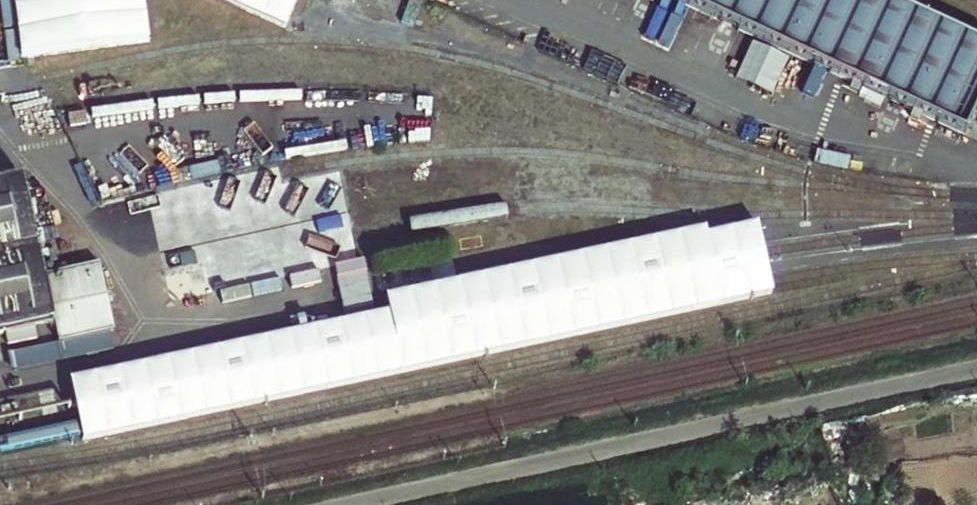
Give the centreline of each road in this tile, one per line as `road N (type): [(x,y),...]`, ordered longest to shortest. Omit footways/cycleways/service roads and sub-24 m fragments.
road 1 (unclassified): [(356,504),(976,366)]

